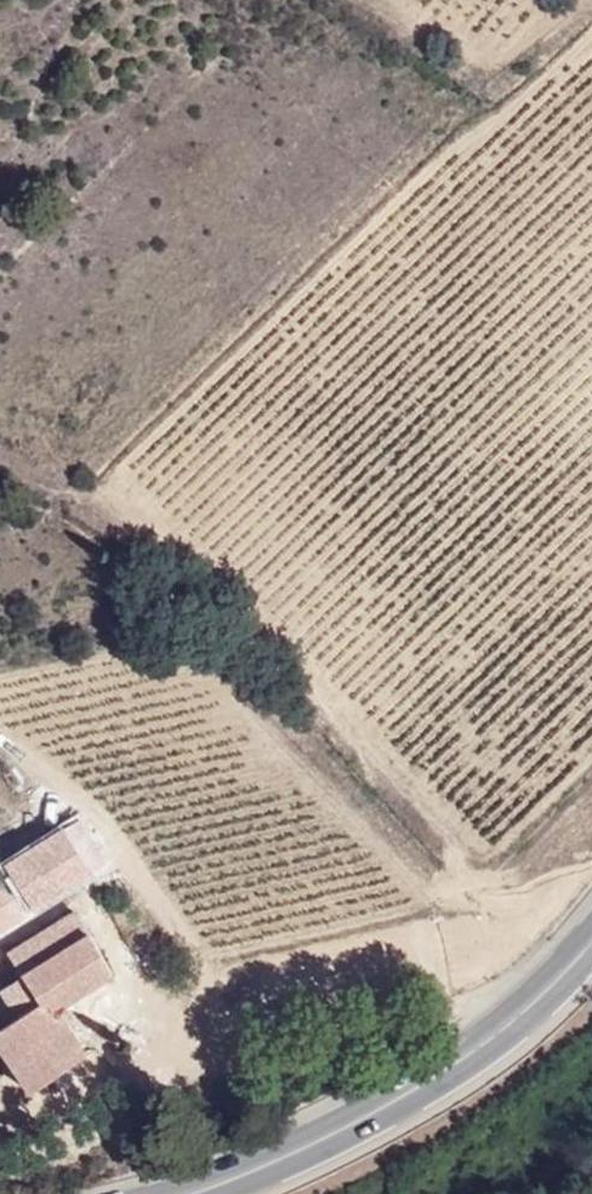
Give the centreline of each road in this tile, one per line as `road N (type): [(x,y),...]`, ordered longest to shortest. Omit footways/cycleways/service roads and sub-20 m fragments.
road 1 (secondary): [(200,1193),(372,1120),(479,1048),(544,993),(591,938)]

